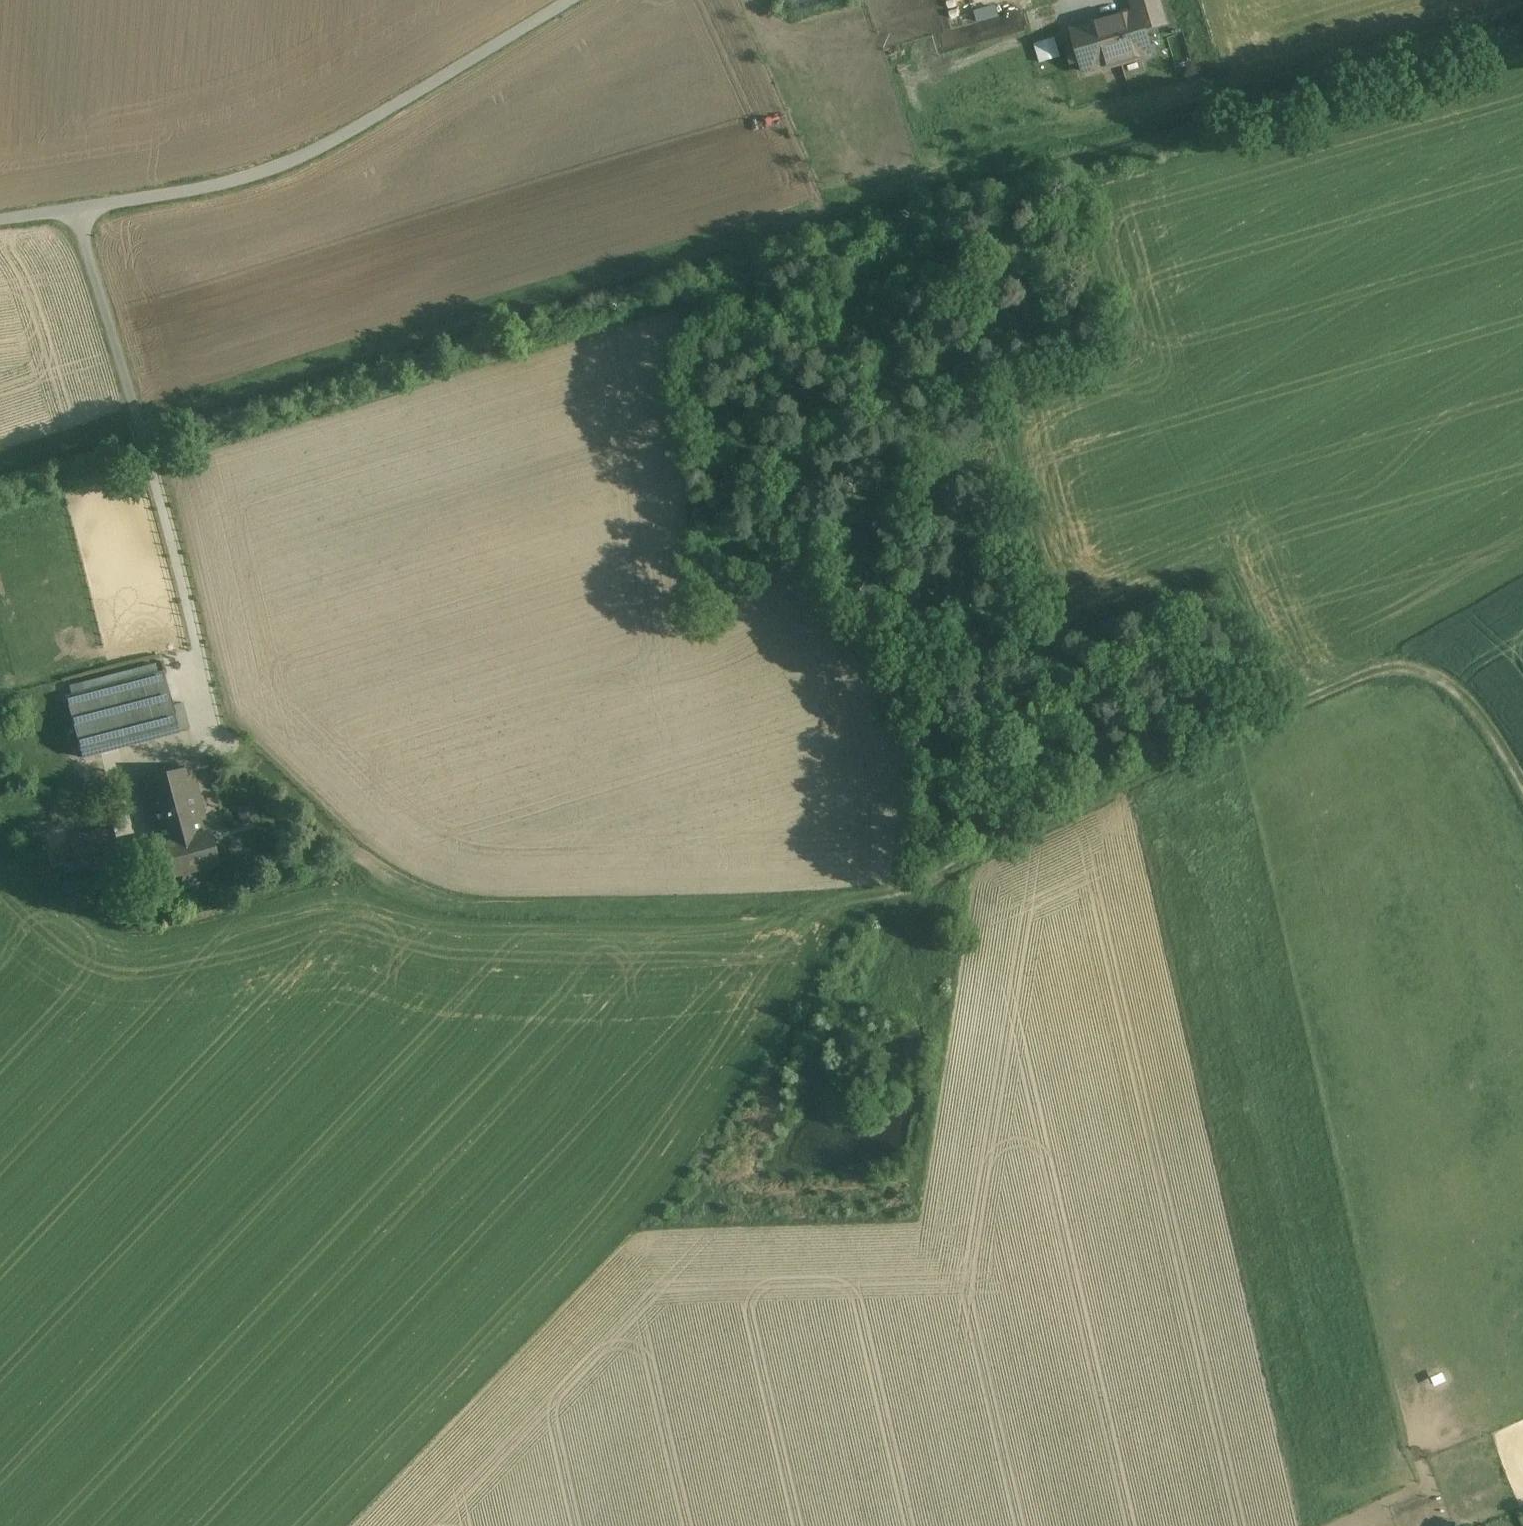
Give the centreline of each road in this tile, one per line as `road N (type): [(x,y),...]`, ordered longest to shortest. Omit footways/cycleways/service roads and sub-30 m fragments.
road 1 (track): [(1522,791),(1495,742),(1436,677),(1372,672),(1109,785),(962,875),(873,896),(535,908),(437,903),(390,888),(217,728)]
road 2 (unclassified): [(0,220),(219,188),(279,169),(569,0)]

